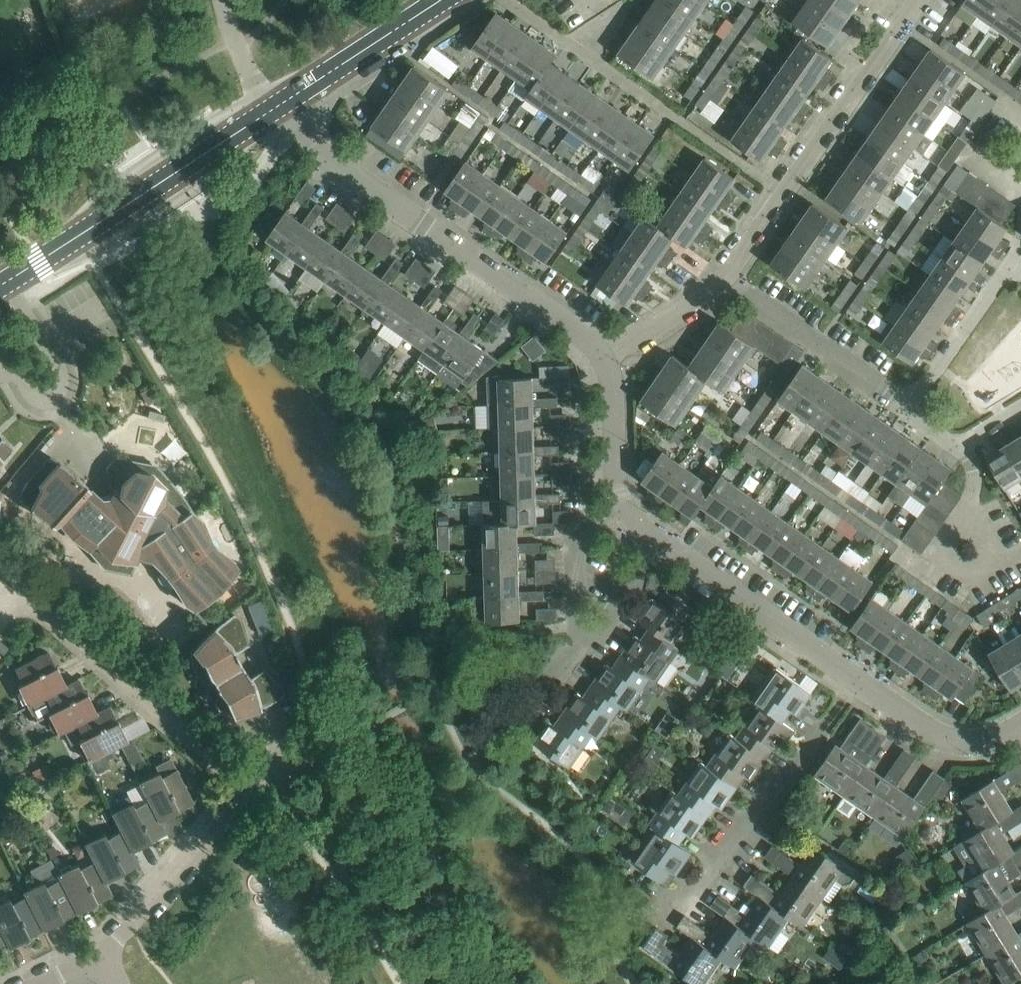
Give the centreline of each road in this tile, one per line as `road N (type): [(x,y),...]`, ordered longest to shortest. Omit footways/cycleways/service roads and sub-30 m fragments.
road 1 (residential): [(604,357),(313,144),(277,108)]
road 2 (residential): [(724,279),(920,0)]
road 3 (tertiary): [(0,284),(277,108)]
road 4 (residential): [(247,791),(26,592)]
road 5 (residential): [(675,897),(702,883),(857,679)]
road 6 (residential): [(857,679),(660,543)]
road 7 (residential): [(92,973),(247,791)]
road 8 (residential): [(908,407),(724,279)]
road 9 (tertiary): [(277,108),(443,0)]
road 10 (residential): [(1020,724),(971,740),(941,734),(857,679)]
road 11 (residential): [(908,407),(1016,268)]
road 12 (residential): [(623,504),(589,530),(574,554),(578,624),(595,638)]
road 13 (residential): [(623,504),(604,357)]
road 14 (residential): [(604,357),(724,279)]
road 15 (residential): [(1020,409),(964,443),(908,407)]
road 16 (residential): [(513,724),(545,680),(562,674),(595,638)]

